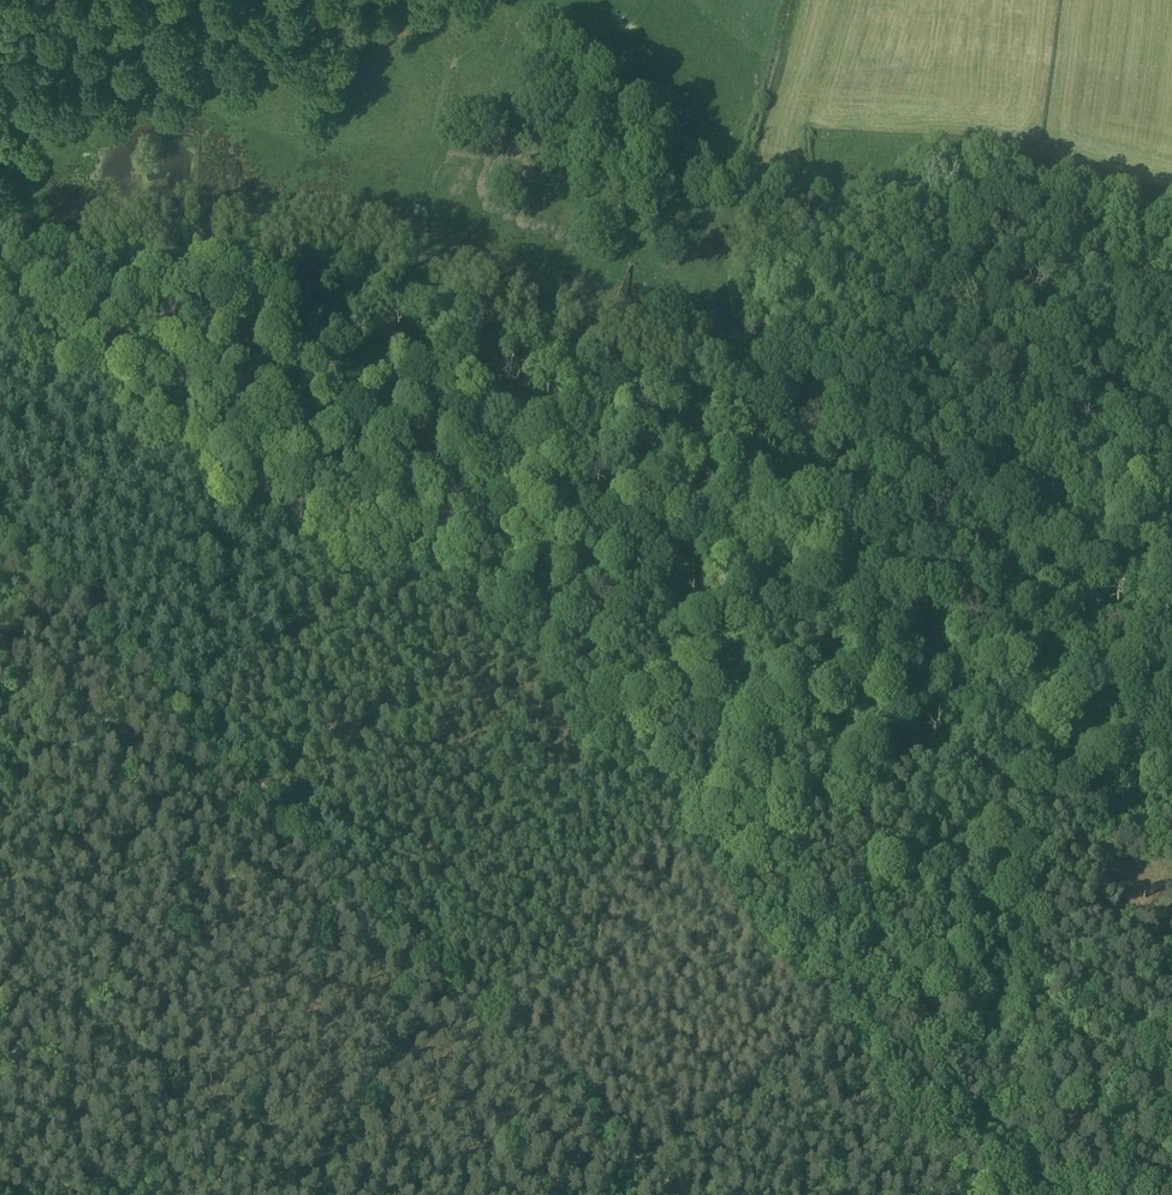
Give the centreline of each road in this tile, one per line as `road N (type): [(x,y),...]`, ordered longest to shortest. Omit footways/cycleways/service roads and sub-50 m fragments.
road 1 (track): [(410,939),(0,533)]
road 2 (track): [(651,1176),(410,939)]

